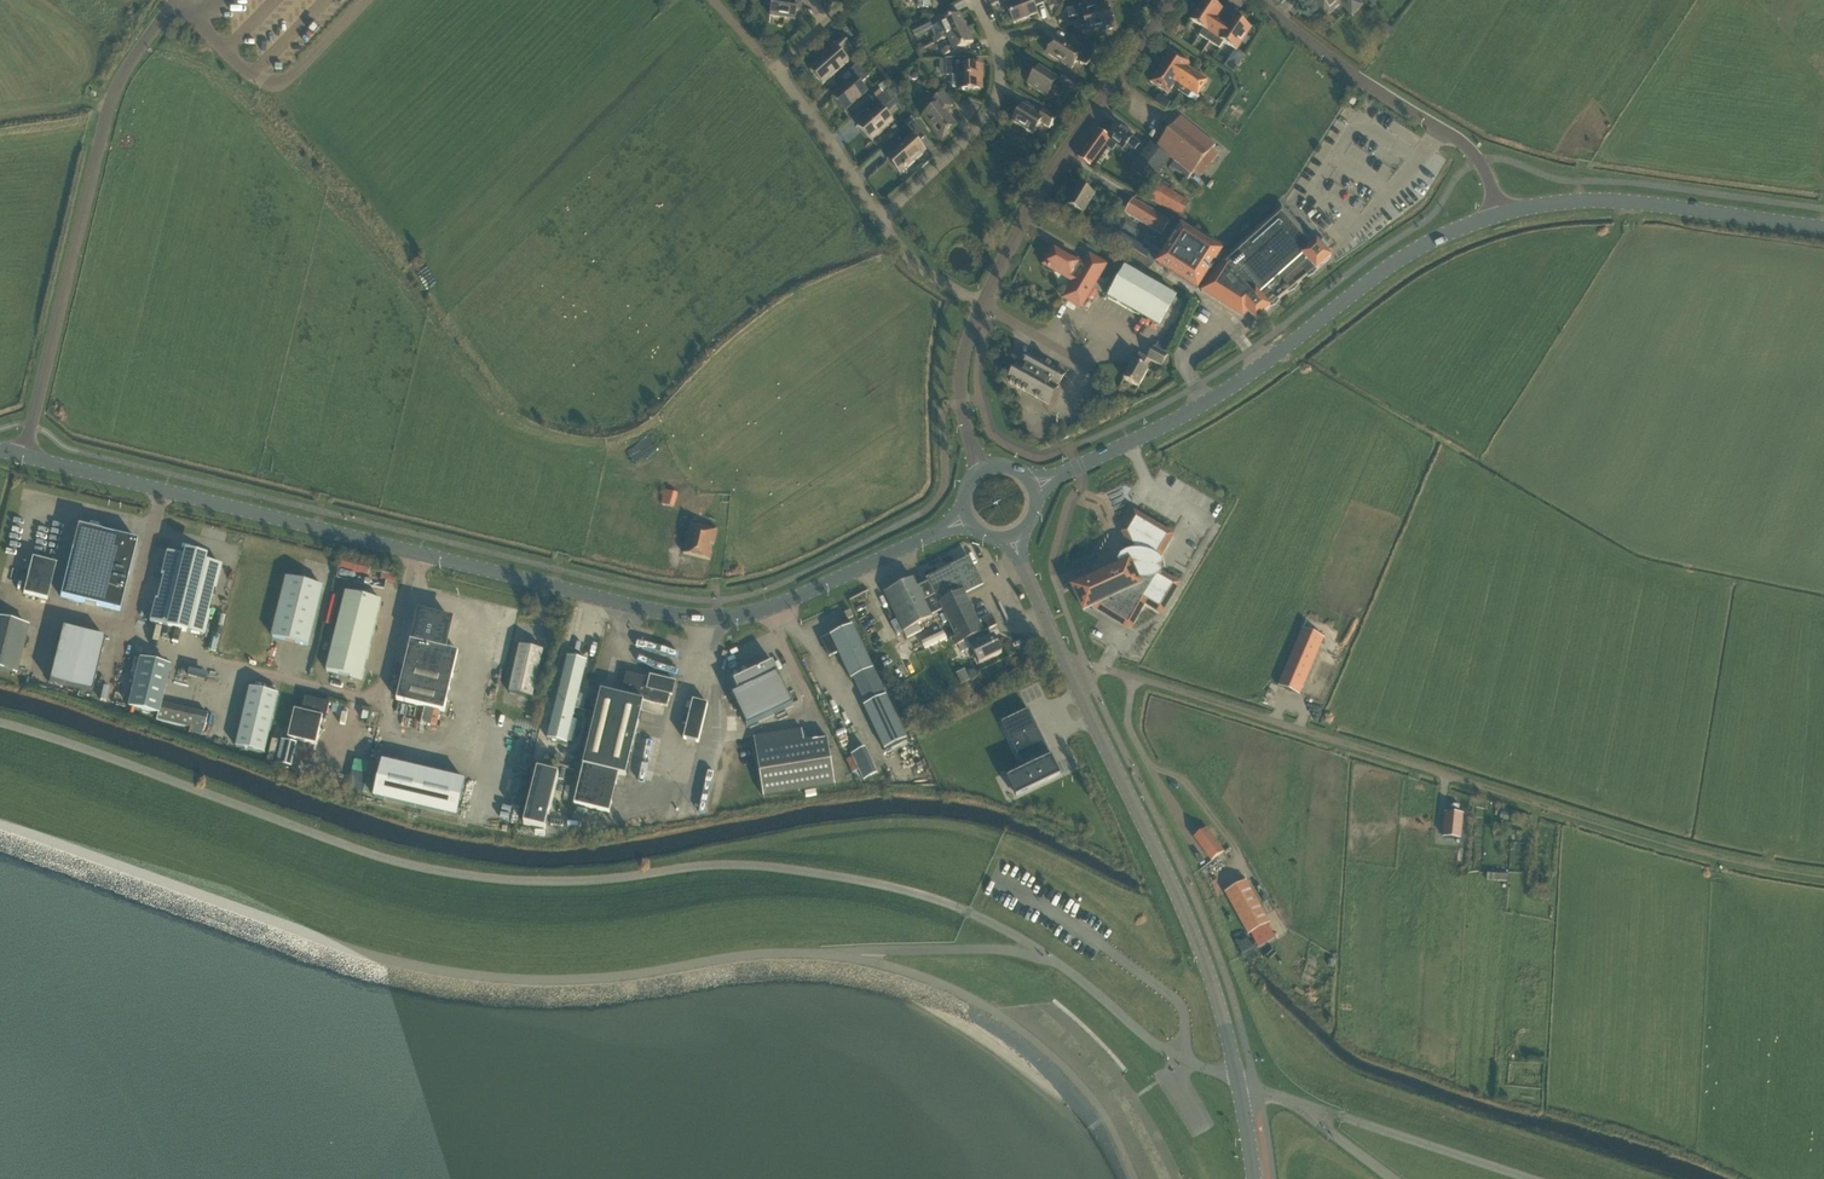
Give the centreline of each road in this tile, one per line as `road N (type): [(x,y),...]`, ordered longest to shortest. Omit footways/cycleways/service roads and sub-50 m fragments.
road 1 (unclassified): [(1181,1062),(1045,956),(942,905),(753,870),(554,886),(432,874),(0,728)]
road 2 (unclassified): [(0,833),(310,944),(450,981),(587,988),(768,965),(907,983),(969,1007),(1020,1040),(1100,1121),(1134,1178)]
road 3 (secondary): [(966,517),(782,605),(700,619),(25,458)]
road 4 (secondary): [(1033,485),(1180,419),(1255,373),(1419,246),(1499,211)]
road 5 (secondary): [(1254,1178),(1204,958),(1070,671)]
road 6 (unclassified): [(25,458),(102,129),(122,79),(176,0)]
road 7 (unclassified): [(1487,793),(1137,682),(1070,671)]
road 8 (residential): [(984,306),(1049,167),(1170,0)]
road 9 (track): [(1823,880),(1704,858),(1487,793)]
road 10 (residential): [(1499,211),(1478,160),(1460,142),(1255,0)]
road 11 (secondary): [(1499,211),(1585,201),(1823,231)]
road 12 (residential): [(884,223),(995,109),(997,42),(976,0)]
road 13 (track): [(808,965),(980,955),(1063,969)]
road 14 (unclassified): [(1515,1178),(1298,1107)]
road 15 (residential): [(884,223),(778,75)]
road 16 (unclassified): [(982,469),(966,428),(961,374),(984,306)]
road 17 (secondary): [(1070,671),(1011,537)]
road 18 (residential): [(984,306),(906,251),(884,223)]
road 19 (residential): [(1093,369),(984,306)]
road 20 (unclassified): [(1395,1178),(1298,1107)]

